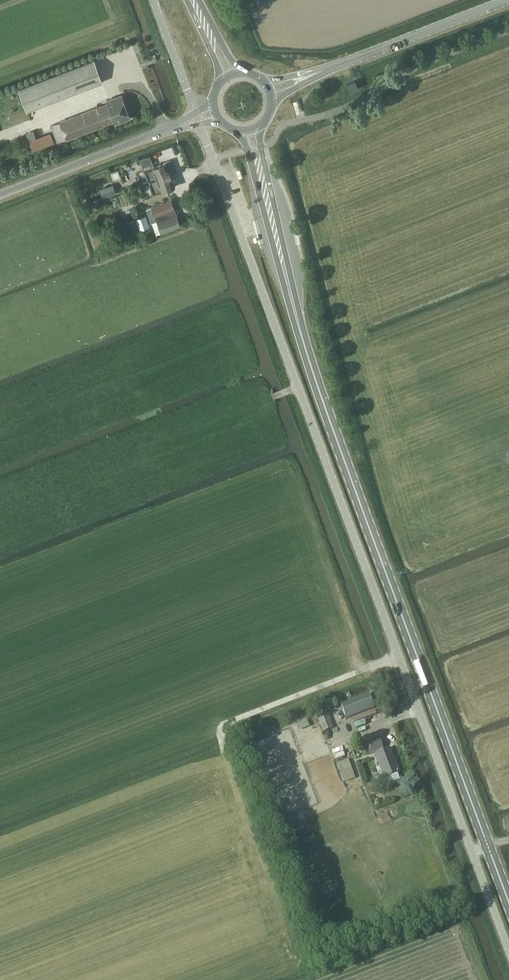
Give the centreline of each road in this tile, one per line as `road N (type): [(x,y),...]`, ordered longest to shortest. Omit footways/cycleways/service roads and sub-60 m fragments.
road 1 (unclassified): [(213,159),(508,949)]
road 2 (primary): [(508,897),(286,273)]
road 3 (tertiary): [(0,194),(198,118)]
road 4 (tertiary): [(318,72),(507,0)]
road 5 (primary): [(242,131),(286,273)]
road 6 (primary): [(286,273),(259,127)]
road 7 (unclassified): [(198,118),(154,0)]

